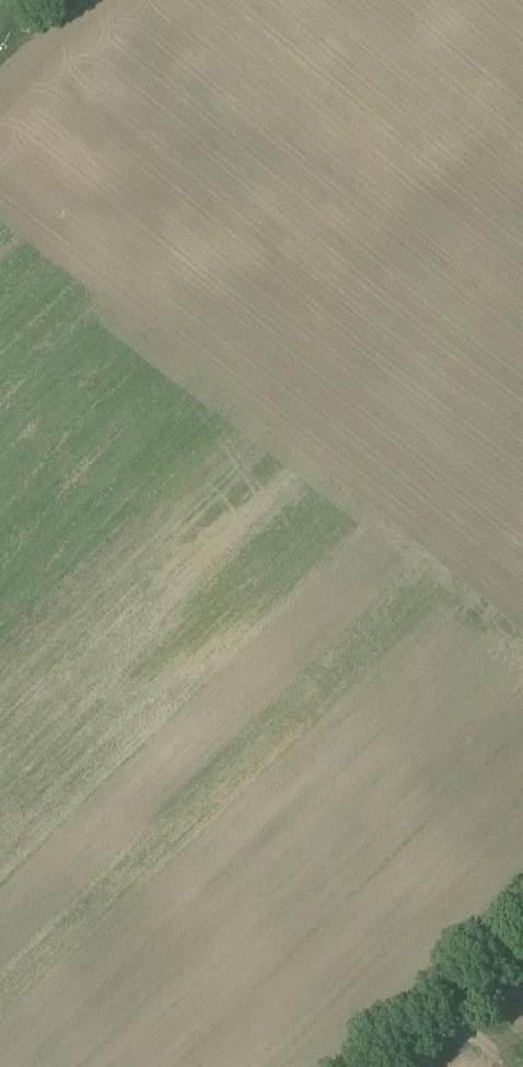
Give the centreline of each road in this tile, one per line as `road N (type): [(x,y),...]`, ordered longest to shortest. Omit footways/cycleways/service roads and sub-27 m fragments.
road 1 (track): [(522,937),(390,1066)]

